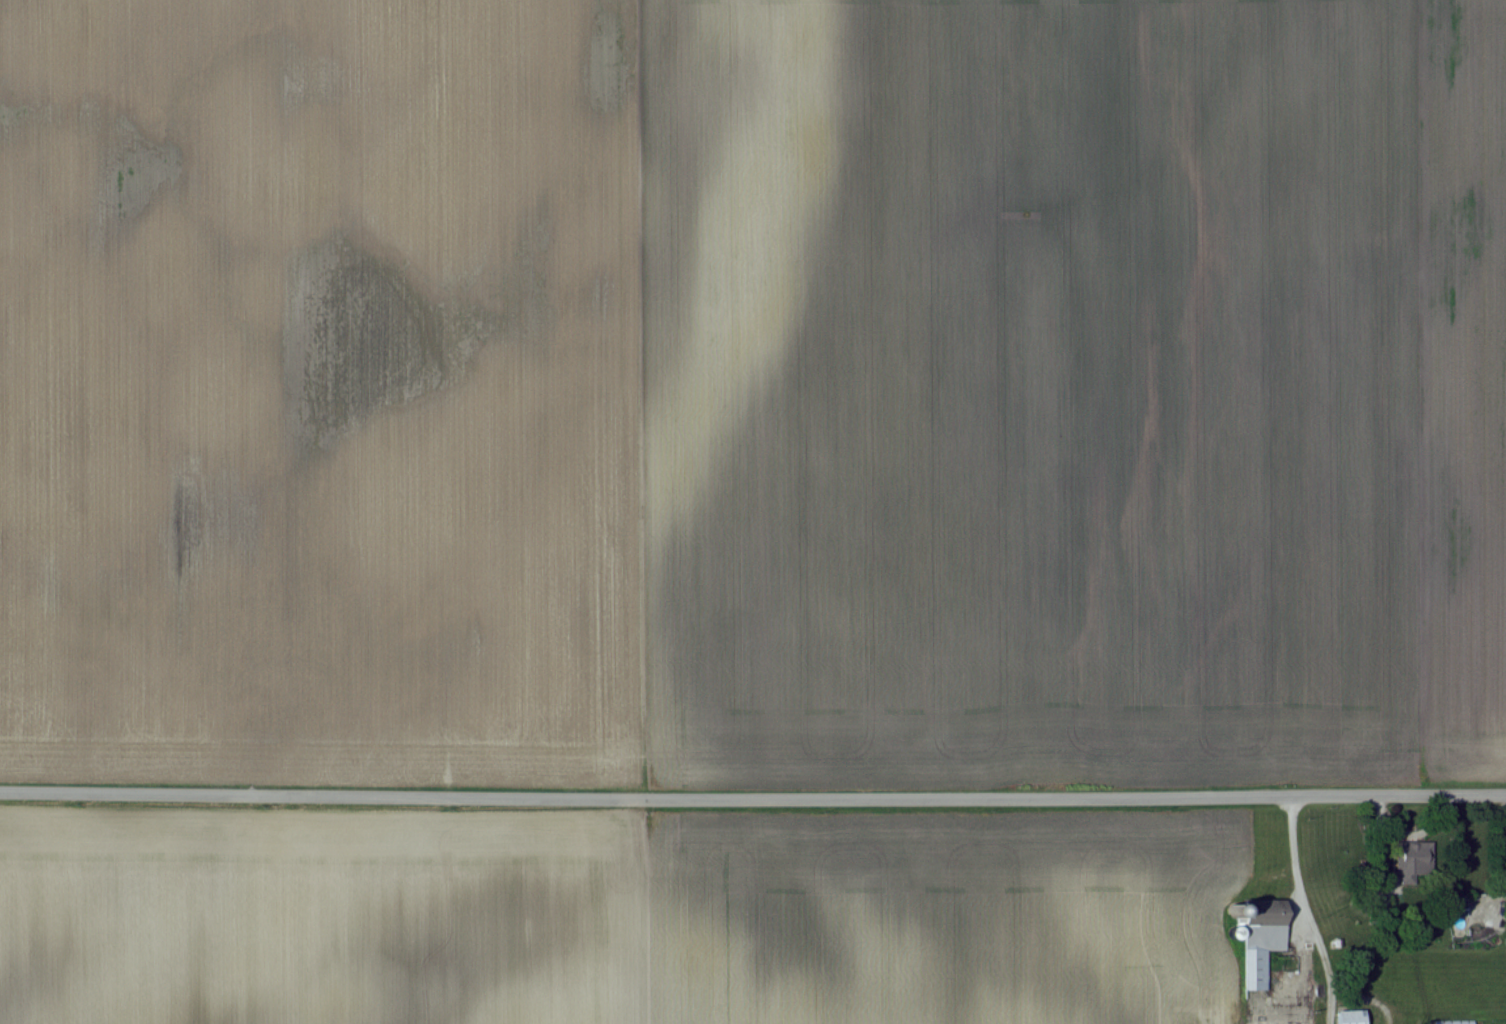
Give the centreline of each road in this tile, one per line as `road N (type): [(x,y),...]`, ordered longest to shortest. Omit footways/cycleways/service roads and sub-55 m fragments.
road 1 (residential): [(1505,796),(775,802),(0,795)]

